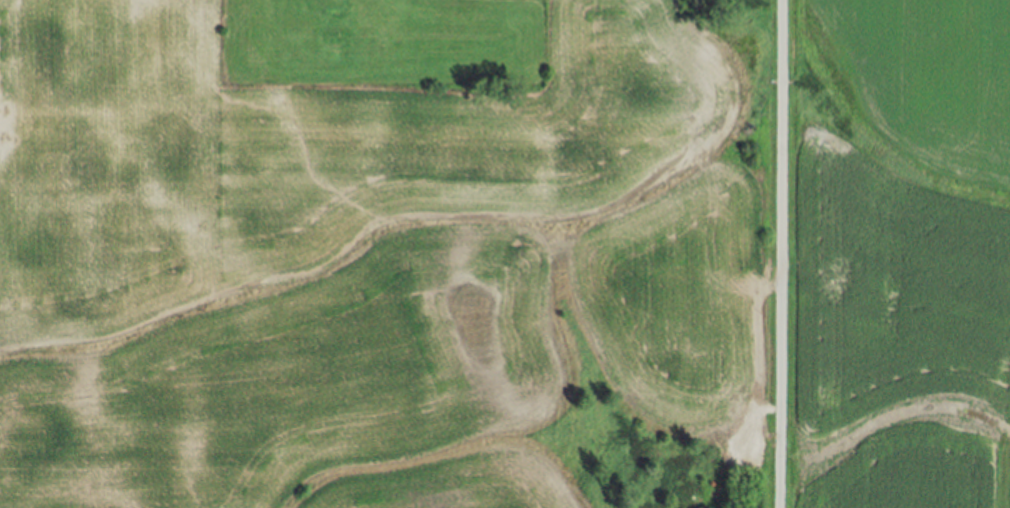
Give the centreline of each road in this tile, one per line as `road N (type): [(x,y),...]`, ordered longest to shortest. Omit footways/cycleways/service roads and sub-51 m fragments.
road 1 (residential): [(783,0),(778,507)]

